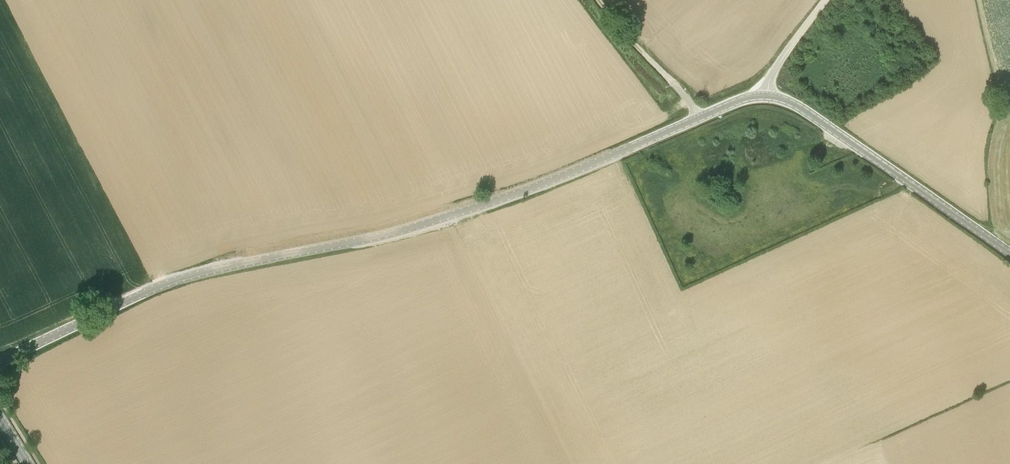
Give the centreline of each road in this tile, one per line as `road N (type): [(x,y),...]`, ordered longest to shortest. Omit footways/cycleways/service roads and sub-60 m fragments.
road 1 (unclassified): [(0,361),(174,280),(436,220),(756,96),(790,101),(1009,253)]
road 2 (track): [(699,118),(598,0)]

